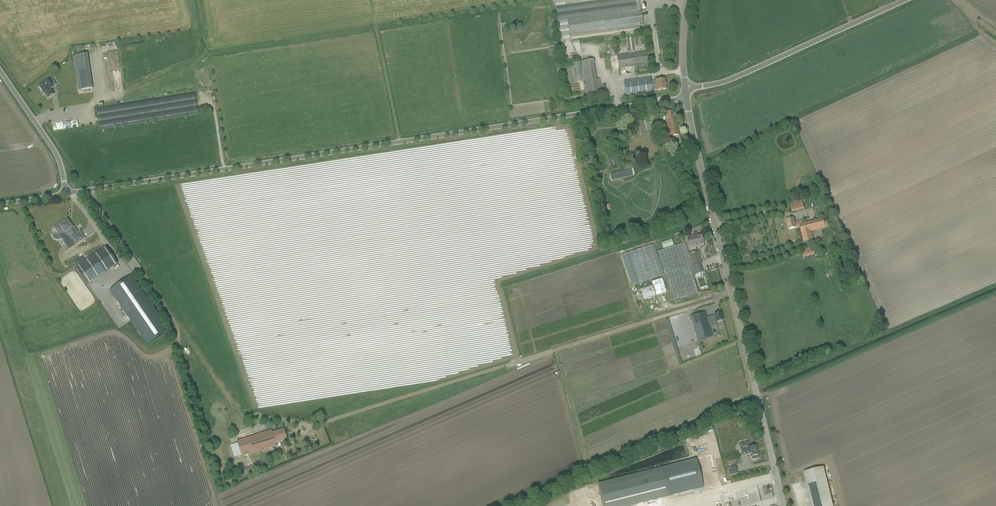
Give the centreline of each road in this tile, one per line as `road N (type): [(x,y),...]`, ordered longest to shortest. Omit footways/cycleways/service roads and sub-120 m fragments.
road 1 (unclassified): [(65,194),(685,93)]
road 2 (tertiary): [(783,505),(685,93)]
road 3 (track): [(319,424),(714,300)]
road 4 (track): [(242,413),(85,191)]
road 5 (unclassified): [(685,93),(900,0)]
road 6 (unclassified): [(65,194),(57,151),(0,70)]

